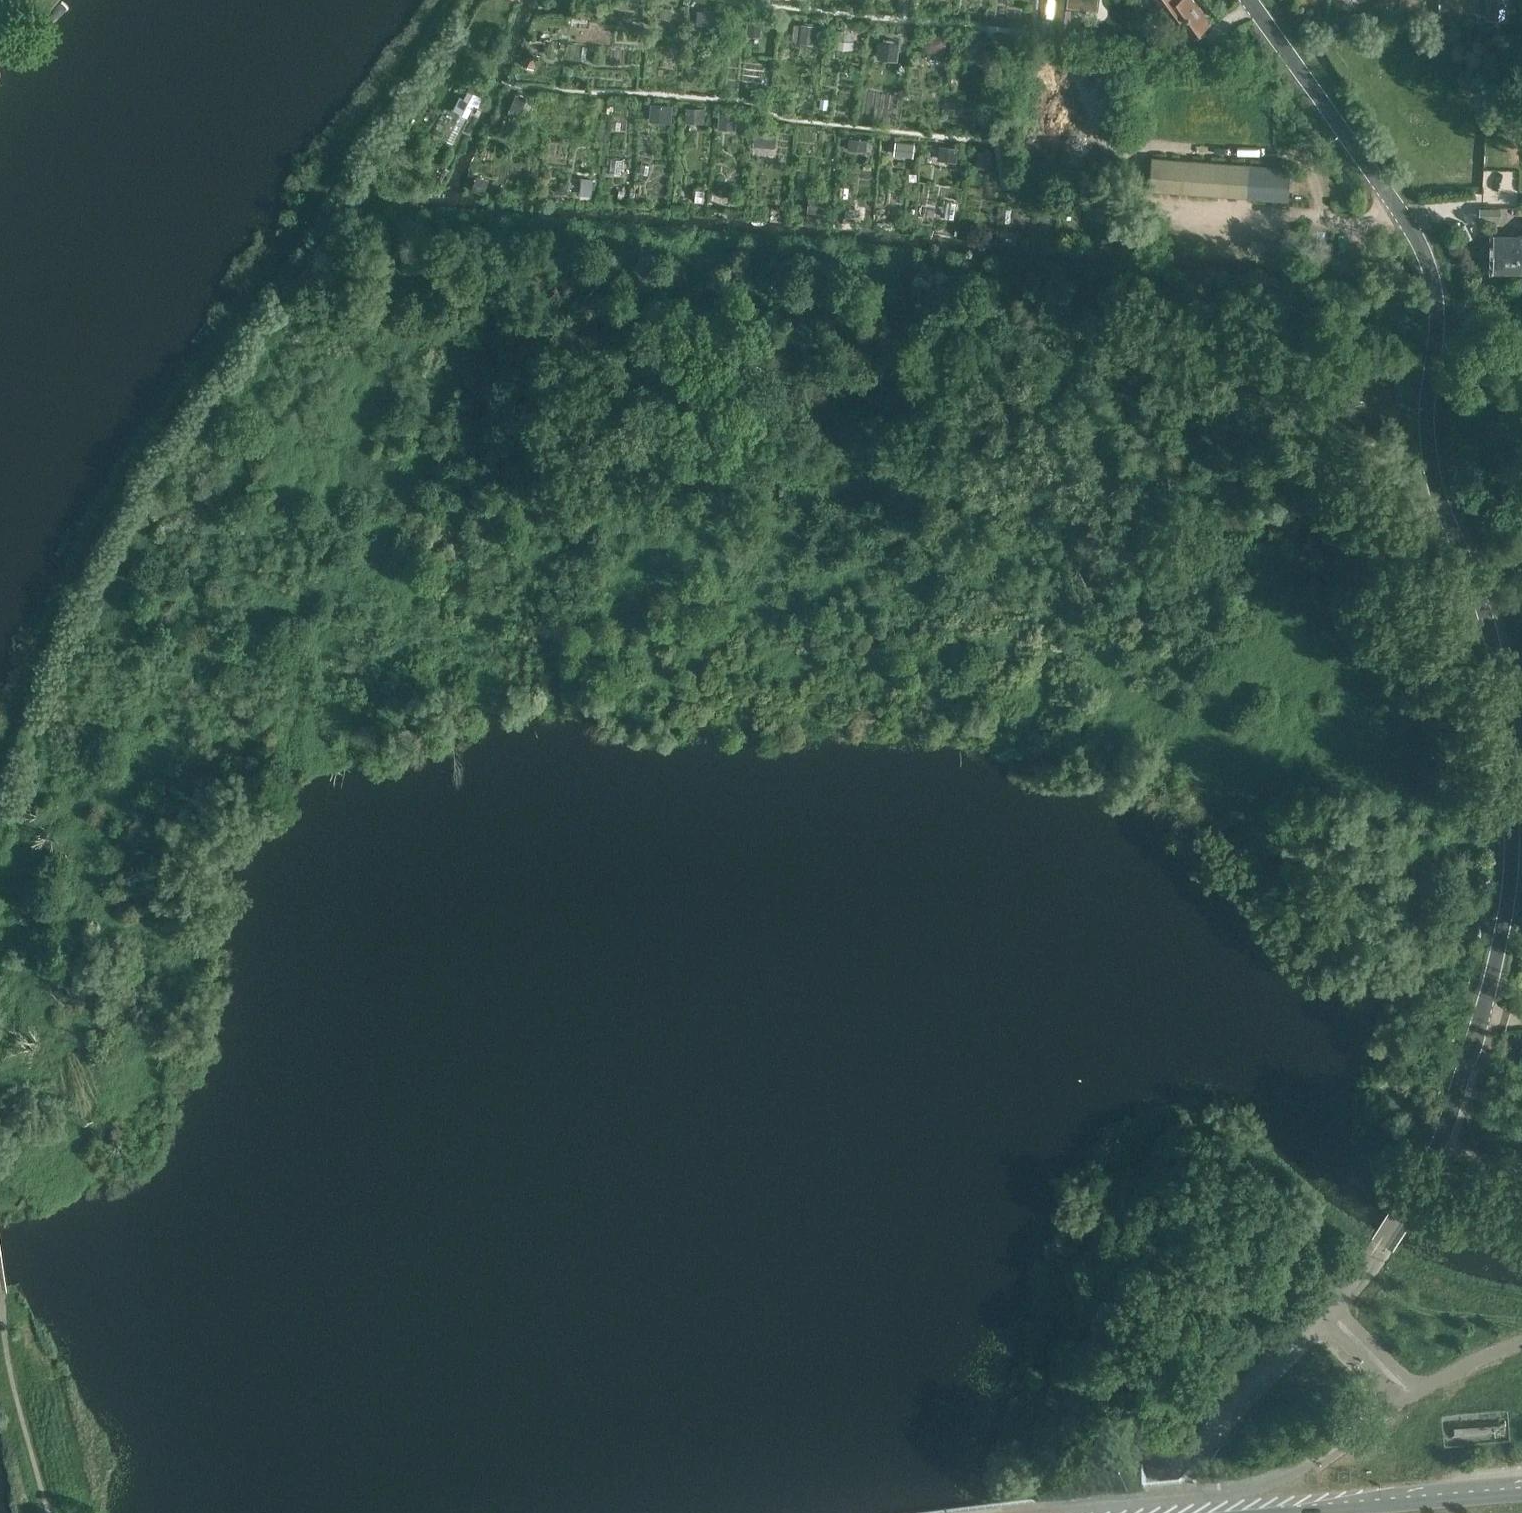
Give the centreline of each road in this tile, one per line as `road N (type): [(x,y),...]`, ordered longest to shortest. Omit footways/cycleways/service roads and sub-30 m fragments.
road 1 (unclassified): [(1521,775),(1518,719),(1480,567),(1439,483),(1439,277),(1418,233),(1253,0)]
road 2 (unclassified): [(1472,1057),(1504,954),(1521,835)]
road 3 (secondary): [(1521,1489),(1297,1512)]

